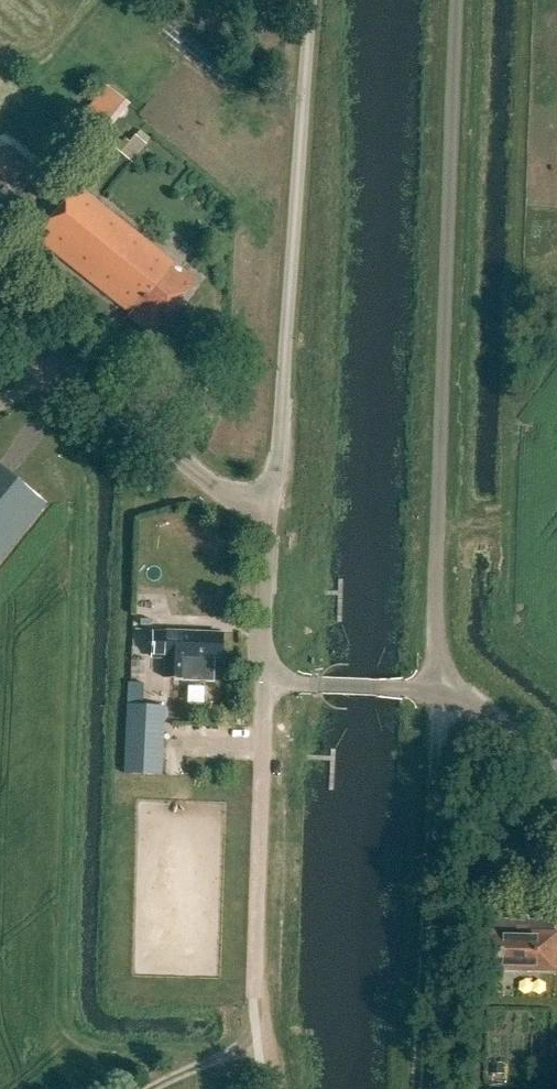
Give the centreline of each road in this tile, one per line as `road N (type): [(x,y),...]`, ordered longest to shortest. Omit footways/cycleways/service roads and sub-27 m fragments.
road 1 (unclassified): [(437,688),(461,0)]
road 2 (unclassified): [(268,517),(308,0)]
road 3 (unclassified): [(418,1088),(437,688)]
road 4 (unclassified): [(268,517),(216,488),(0,318)]
road 5 (unclassified): [(264,684),(258,991)]
road 6 (unclassified): [(264,684),(268,517)]
road 7 (unclassified): [(437,688),(468,700),(556,769)]

